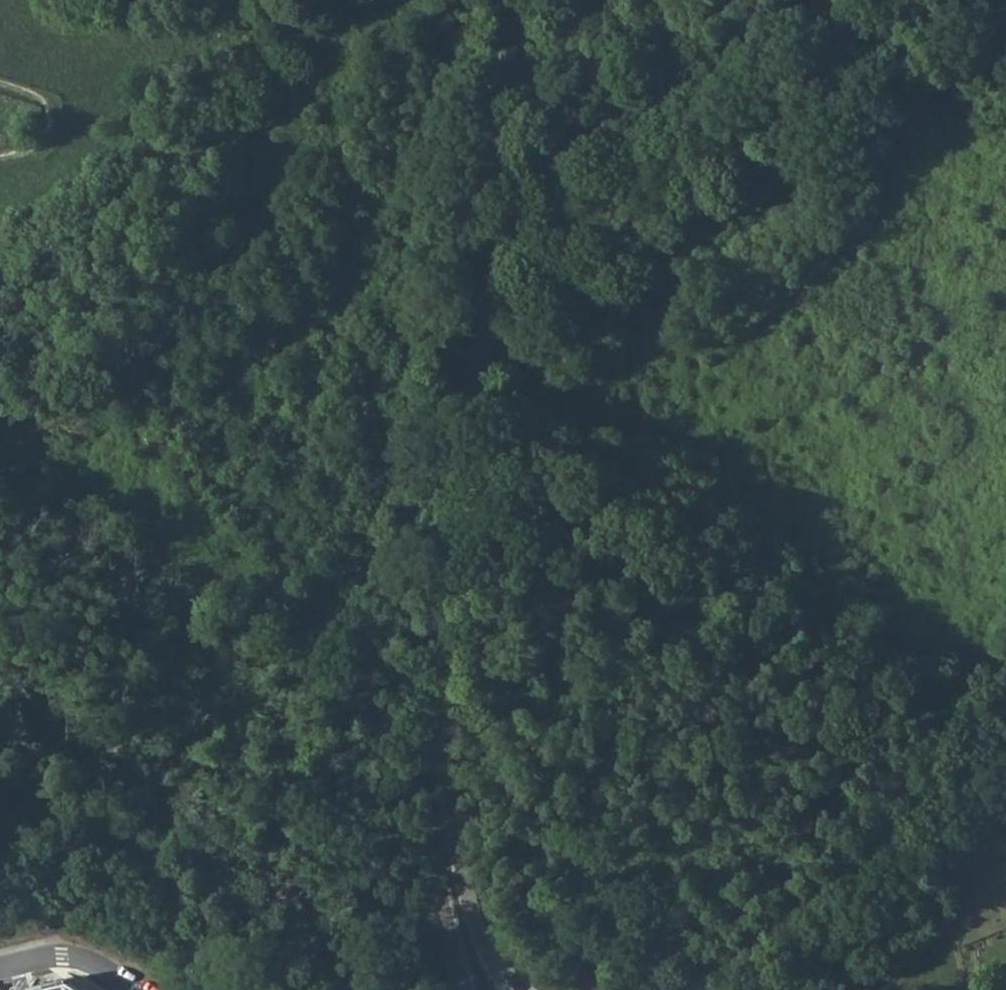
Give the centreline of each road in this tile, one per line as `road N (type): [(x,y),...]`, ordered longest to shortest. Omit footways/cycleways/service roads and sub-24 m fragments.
road 1 (tertiary): [(520,0),(437,768)]
road 2 (track): [(695,989),(1005,747)]
road 3 (tertiary): [(516,989),(484,943),(437,768)]
road 4 (tertiary): [(437,768),(433,855),(461,989)]
road 5 (residential): [(137,989),(75,958),(0,969)]

